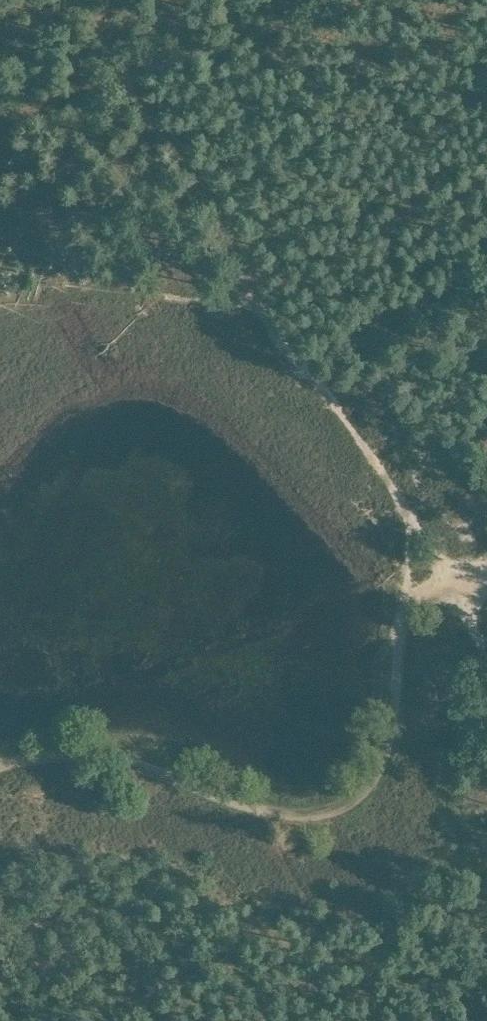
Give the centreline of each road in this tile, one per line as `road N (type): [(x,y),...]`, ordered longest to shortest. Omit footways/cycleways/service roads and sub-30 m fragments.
road 1 (track): [(448,595),(401,623),(382,762),(357,799),(321,812),(281,814),(180,792),(73,754),(0,764)]
road 2 (track): [(448,595),(338,395),(256,306),(195,174),(135,102)]
road 3 (track): [(135,102),(394,0)]
road 4 (track): [(0,143),(135,102)]

